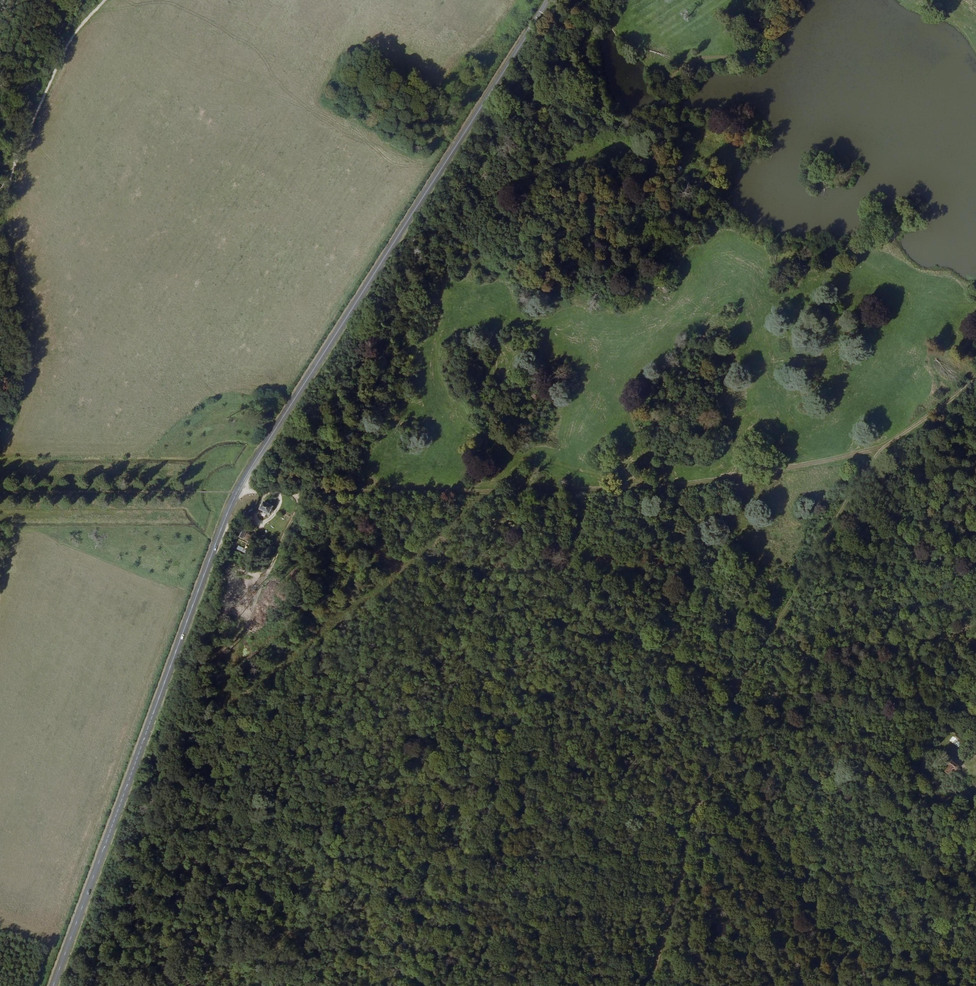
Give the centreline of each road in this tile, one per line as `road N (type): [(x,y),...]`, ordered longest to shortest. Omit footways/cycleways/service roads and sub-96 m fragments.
road 1 (secondary): [(548,0),(237,492),(53,985)]
road 2 (track): [(0,492),(611,494),(878,450),(975,380)]
road 3 (track): [(652,489),(510,448),(469,421),(439,365),(451,242),(484,203),(515,184),(623,155),(659,134),(676,75),(749,50),(797,0)]
road 4 (track): [(446,535),(741,692),(700,792),(654,985)]
road 5 (track): [(496,493),(125,793)]
road 6 (track): [(364,985),(125,793)]
road 7 (track): [(975,746),(939,718),(922,689),(864,480)]
road 8 (track): [(878,450),(741,692)]

